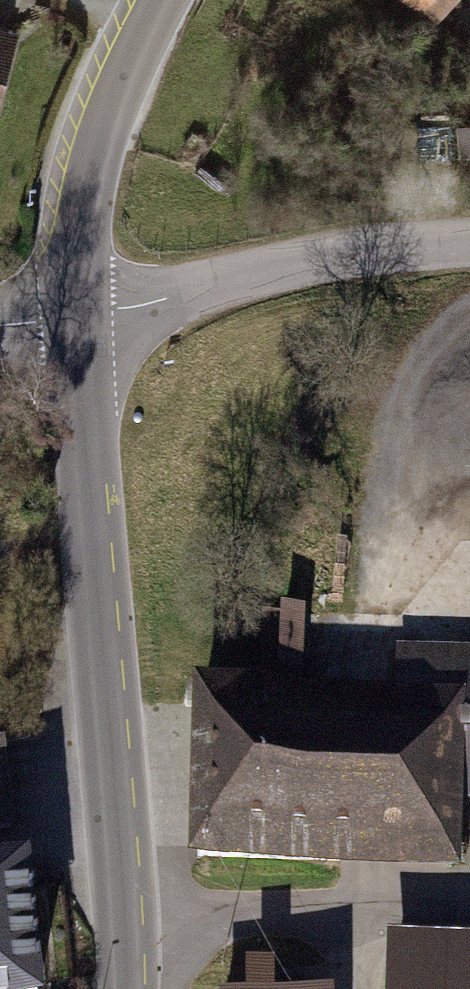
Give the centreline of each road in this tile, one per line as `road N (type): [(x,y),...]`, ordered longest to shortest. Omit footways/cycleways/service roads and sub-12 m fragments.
road 1 (secondary): [(78,314),(124,988)]
road 2 (residential): [(469,243),(277,268),(78,314)]
road 3 (secondary): [(162,0),(110,111),(79,214),(78,314)]

